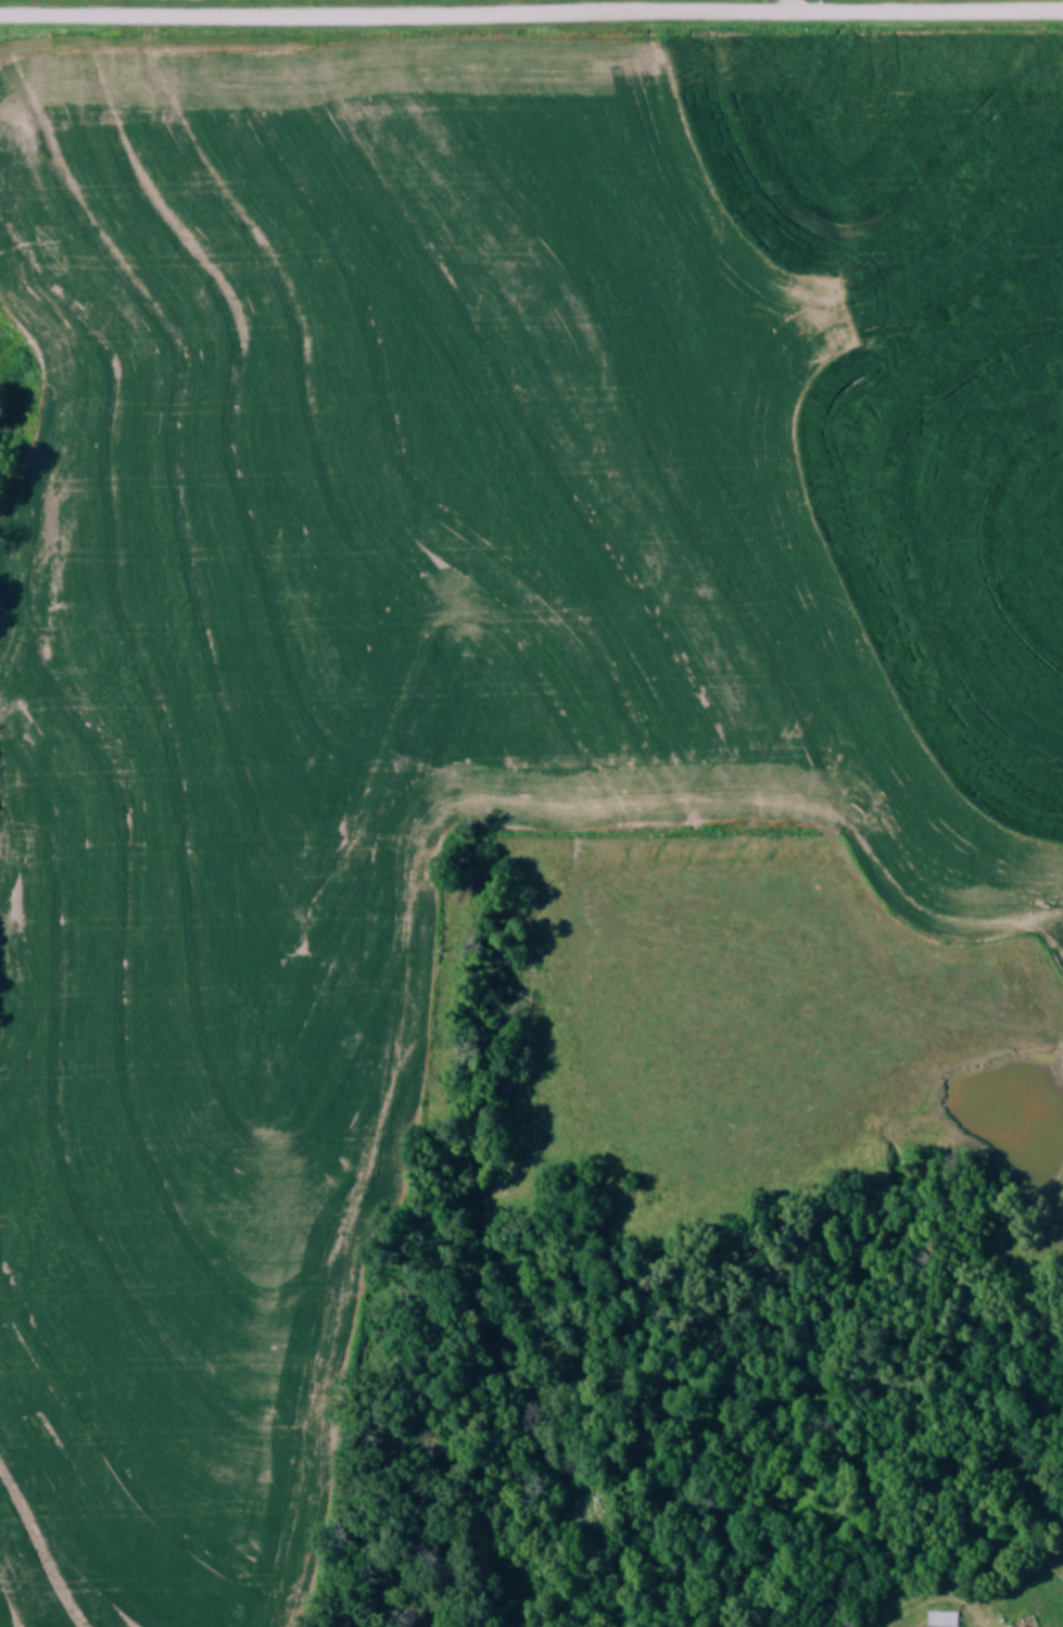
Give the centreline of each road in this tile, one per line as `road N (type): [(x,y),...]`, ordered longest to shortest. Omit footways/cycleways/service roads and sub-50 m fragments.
road 1 (residential): [(1062,15),(0,17)]

